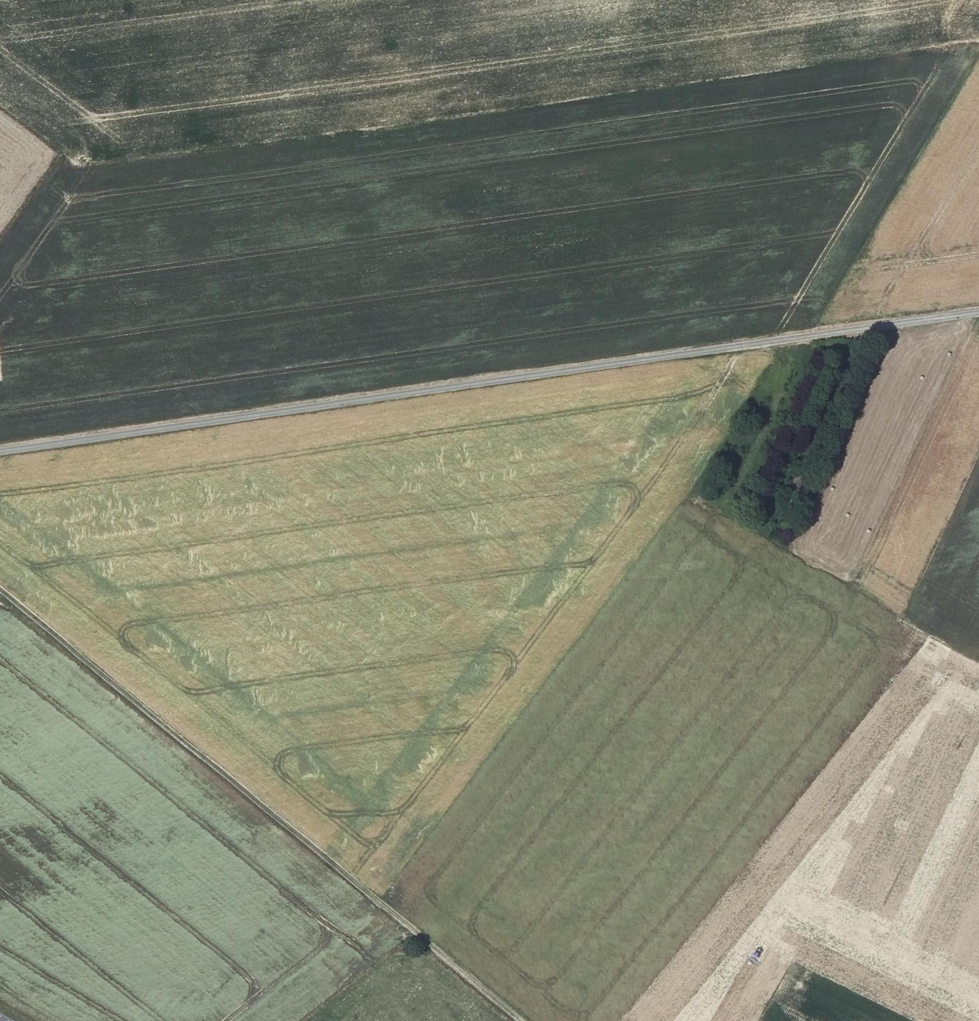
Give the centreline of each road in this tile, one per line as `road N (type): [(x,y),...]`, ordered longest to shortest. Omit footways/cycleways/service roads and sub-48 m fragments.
road 1 (unclassified): [(0,449),(978,312)]
road 2 (track): [(525,1020),(0,596)]

